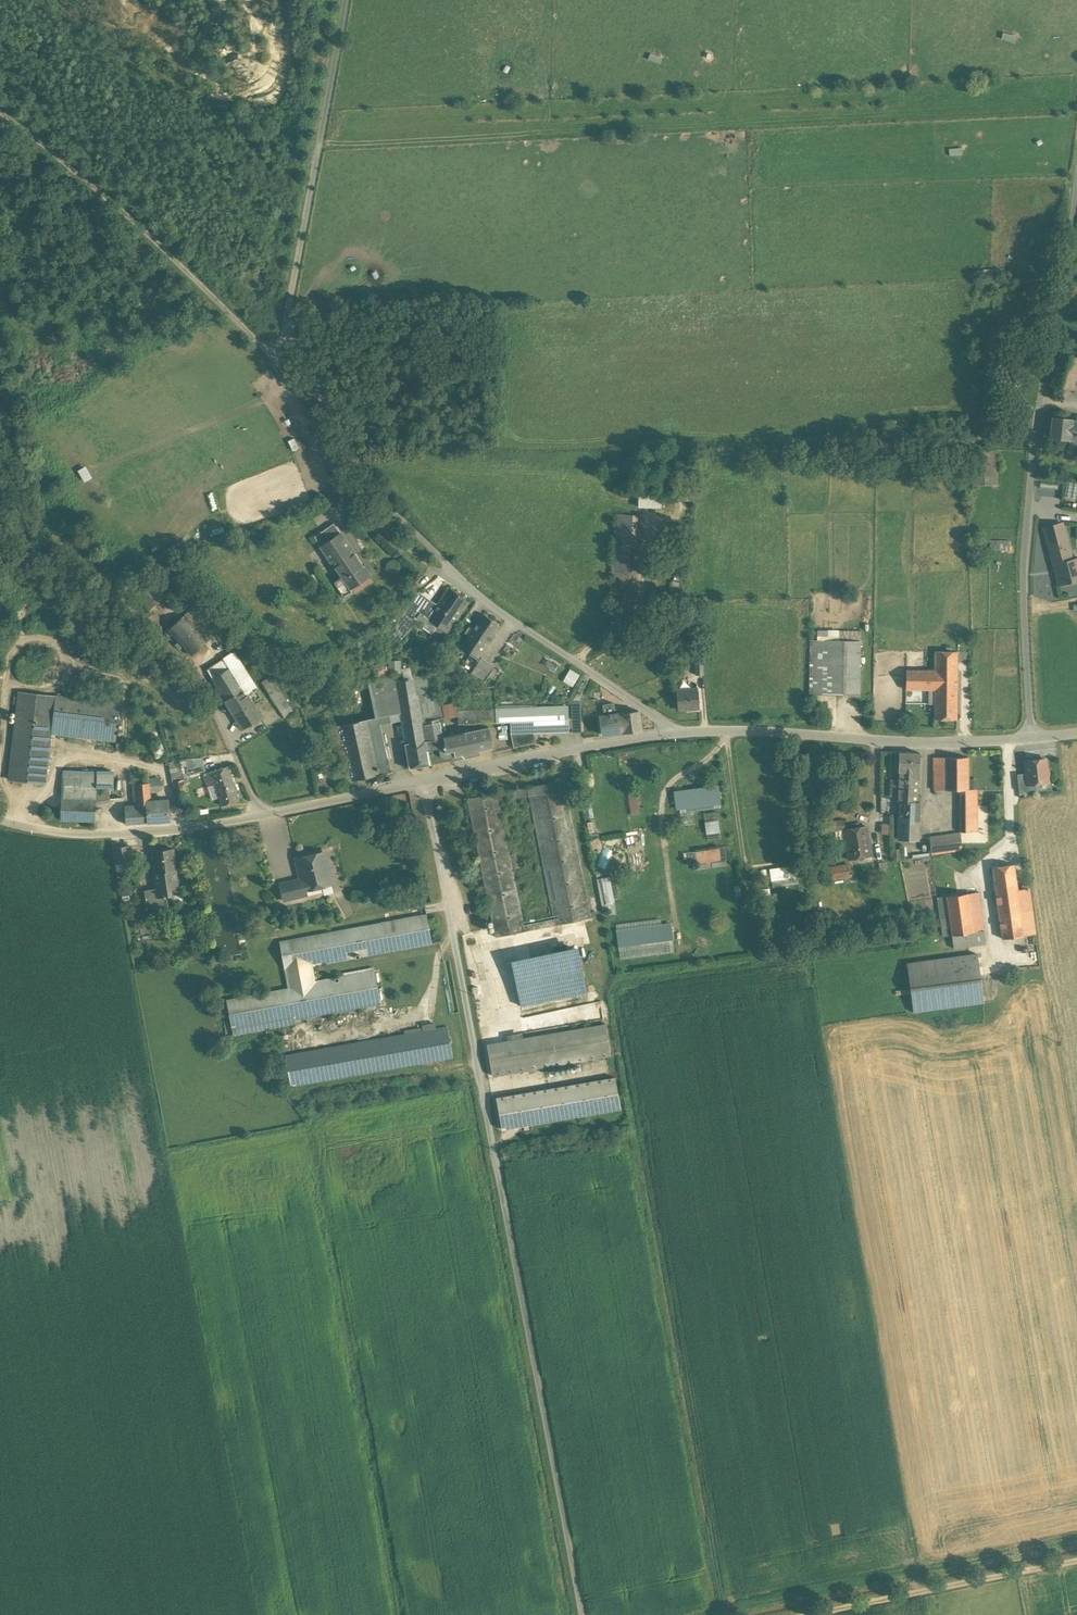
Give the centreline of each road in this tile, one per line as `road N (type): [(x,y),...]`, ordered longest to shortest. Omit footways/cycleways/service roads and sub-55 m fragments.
road 1 (track): [(421,782),(581,1614)]
road 2 (residential): [(679,730),(196,827),(91,834)]
road 3 (residential): [(1031,738),(1021,566),(1038,414),(1076,201)]
road 4 (track): [(0,107),(81,172),(280,362)]
road 5 (residential): [(1031,738),(879,741),(679,730)]
road 6 (track): [(293,316),(280,362),(320,398),(364,472),(452,573)]
road 7 (track): [(353,0),(293,316)]
road 8 (residential): [(679,730),(452,573)]
road 9 (track): [(1076,1561),(807,1614)]

